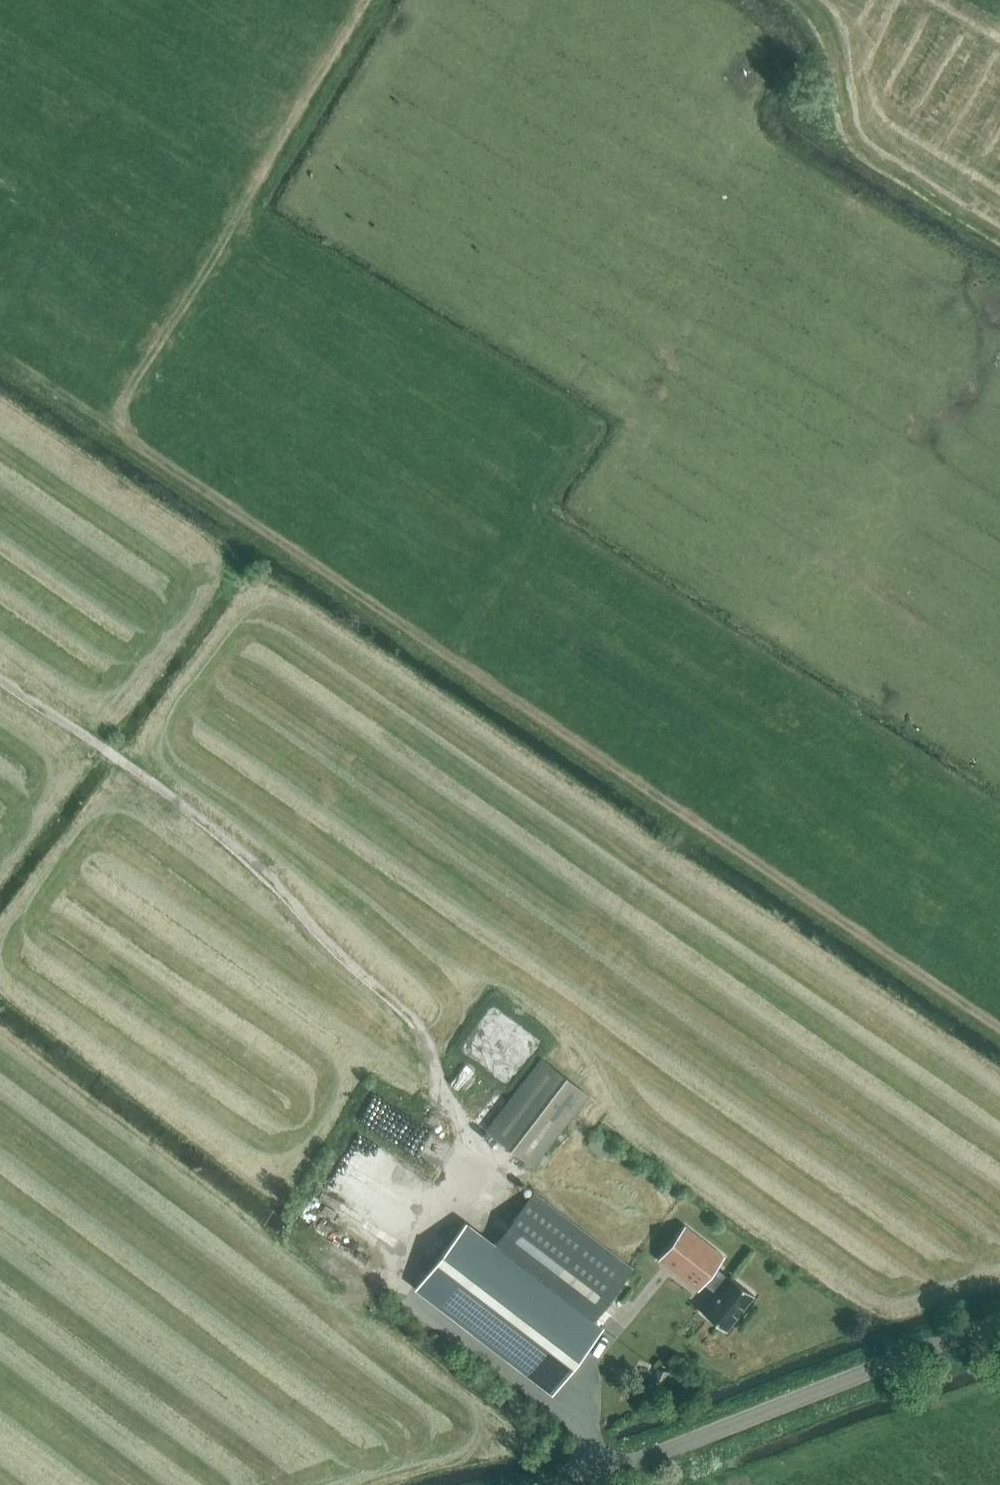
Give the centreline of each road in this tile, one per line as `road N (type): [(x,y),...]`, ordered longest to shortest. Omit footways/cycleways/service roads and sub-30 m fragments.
road 1 (track): [(581,1427),(390,1281),(477,1167),(419,1026),(200,816),(0,677)]
road 2 (unclassified): [(544,1484),(999,1326)]

